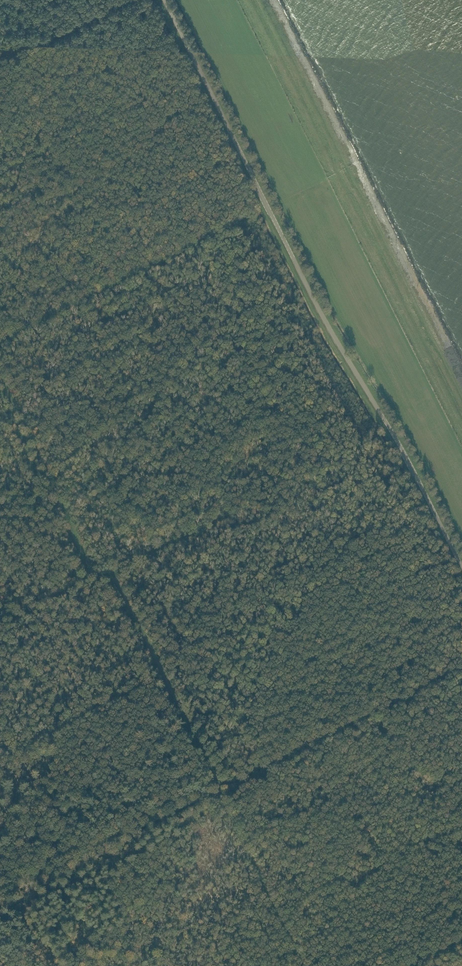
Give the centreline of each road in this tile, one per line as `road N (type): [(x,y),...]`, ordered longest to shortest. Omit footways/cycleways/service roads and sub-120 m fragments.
road 1 (tertiary): [(461,568),(324,319),(163,0)]

